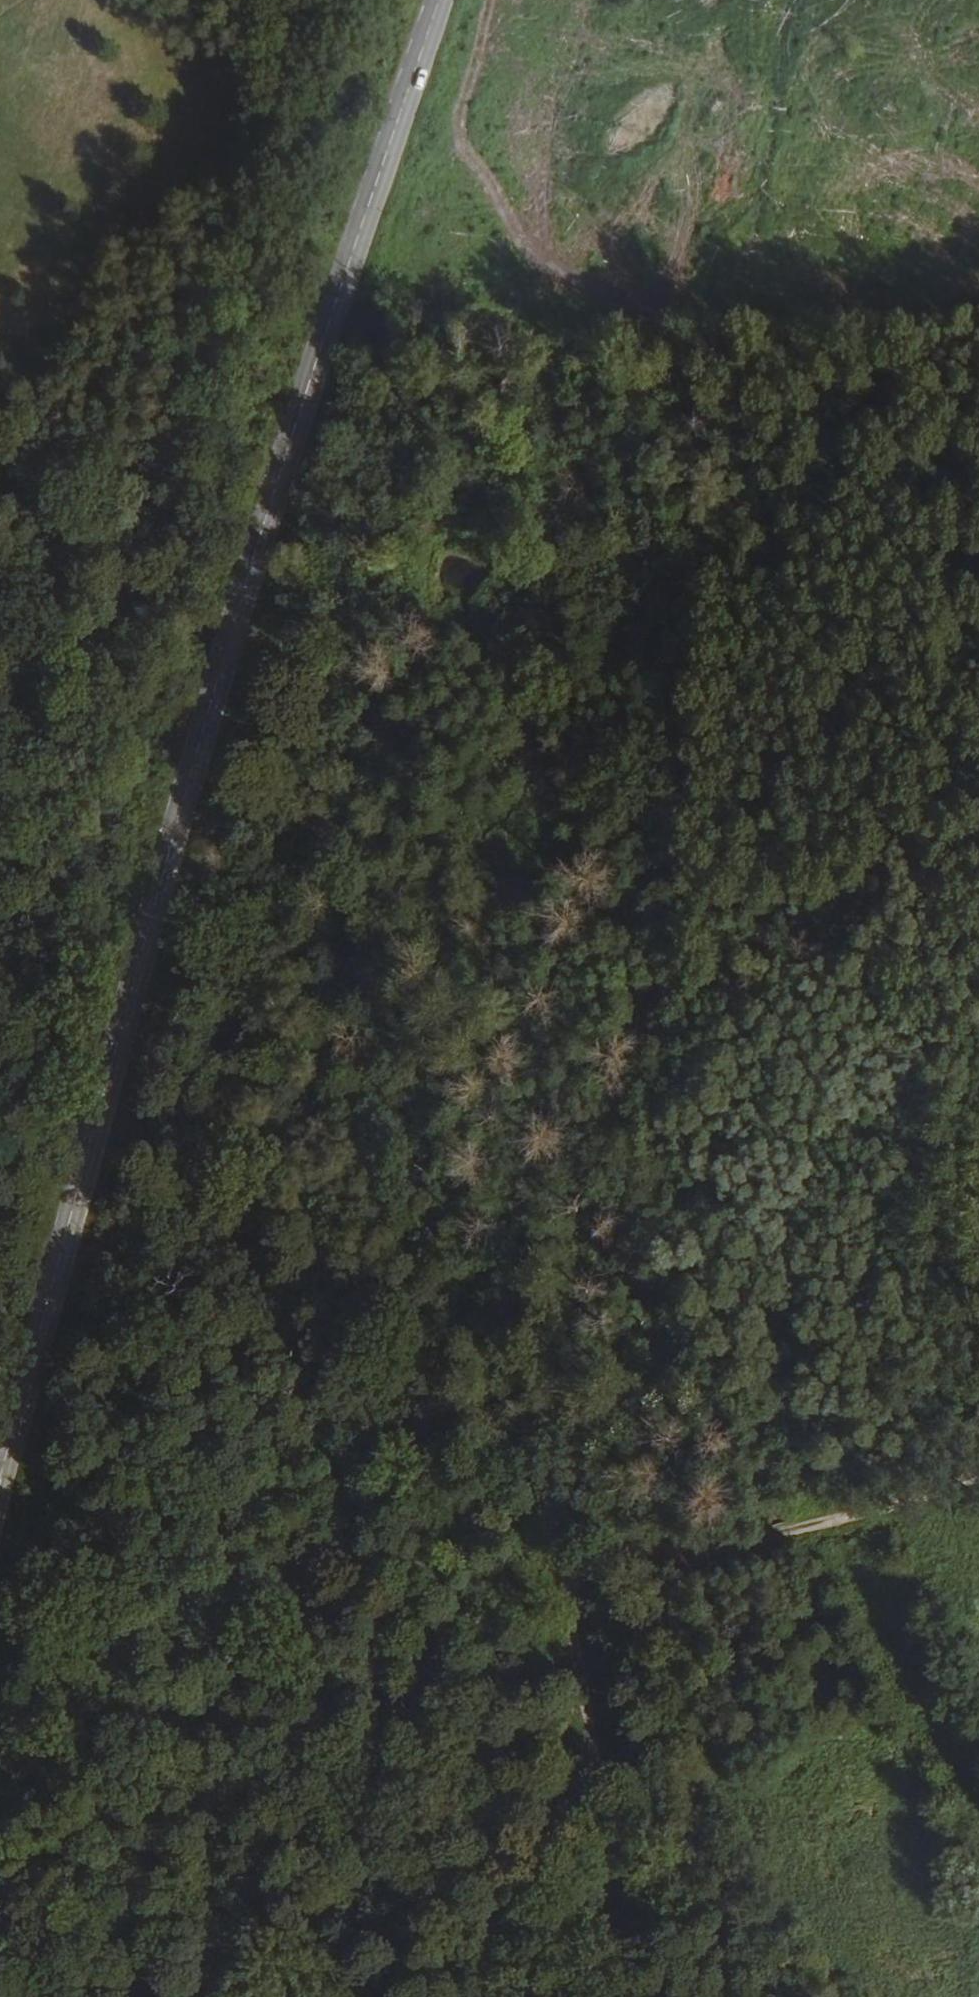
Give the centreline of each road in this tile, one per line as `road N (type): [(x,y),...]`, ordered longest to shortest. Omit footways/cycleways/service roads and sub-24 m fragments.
road 1 (unclassified): [(0,1490),(204,737),(439,0)]
road 2 (track): [(639,1996),(558,1567),(765,1551),(978,1482)]

